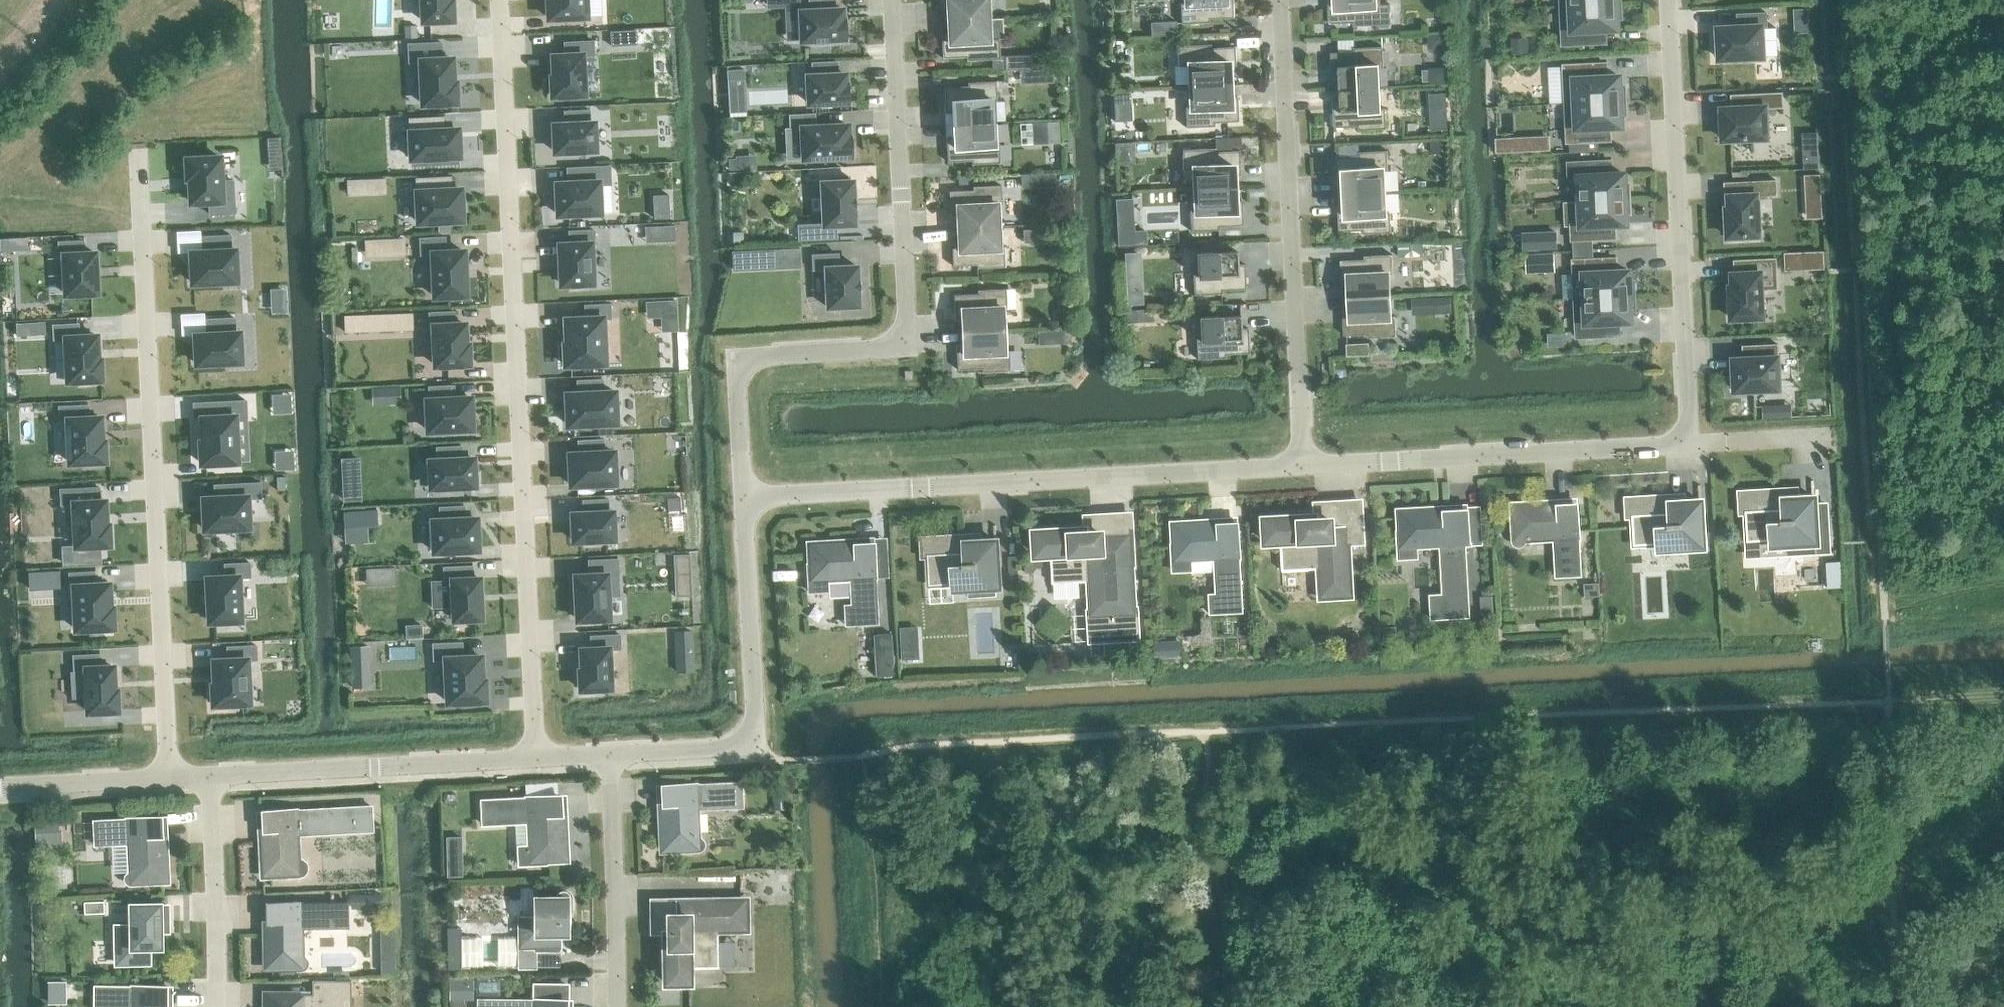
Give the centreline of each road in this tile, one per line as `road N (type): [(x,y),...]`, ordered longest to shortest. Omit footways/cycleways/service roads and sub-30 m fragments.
road 1 (residential): [(500,0),(534,758)]
road 2 (residential): [(746,496),(740,360),(910,348),(893,0)]
road 3 (residential): [(139,147),(168,779)]
road 4 (residential): [(746,496),(1299,465)]
road 5 (residential): [(1277,0),(1299,465)]
road 6 (residential): [(1683,446),(1663,0)]
road 7 (residential): [(613,754),(751,748),(746,496)]
road 8 (residential): [(1299,465),(1683,446)]
road 9 (residential): [(212,776),(534,758)]
road 10 (residential): [(613,754),(616,1006)]
road 11 (residential): [(214,1006),(212,776)]
road 12 (residential): [(0,787),(168,779)]
road 13 (residential): [(1683,446),(1823,439)]

